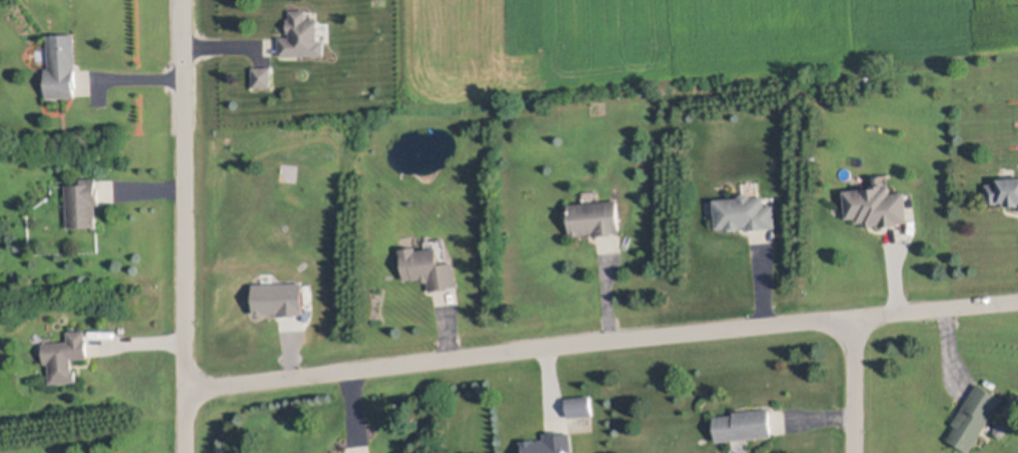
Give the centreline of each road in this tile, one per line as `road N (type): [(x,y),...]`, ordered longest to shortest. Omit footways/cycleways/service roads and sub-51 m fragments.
road 1 (residential): [(853,320),(189,387)]
road 2 (residential): [(187,452),(185,0)]
road 3 (residential): [(853,320),(1017,302)]
road 4 (residential): [(856,452),(853,320)]

